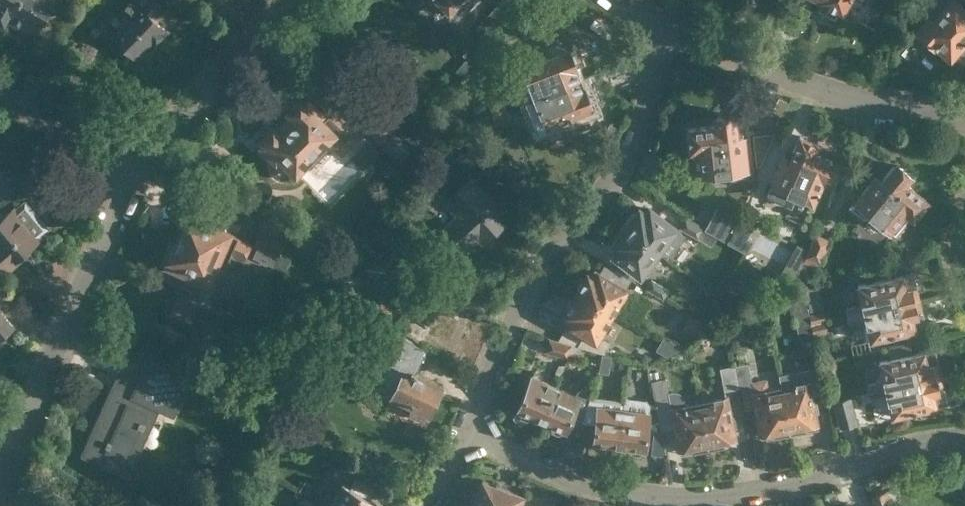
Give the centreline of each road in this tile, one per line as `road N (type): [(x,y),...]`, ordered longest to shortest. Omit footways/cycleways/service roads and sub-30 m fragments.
road 1 (residential): [(467,428),(605,488),(703,497),(795,485),(964,433)]
road 2 (residential): [(467,428),(524,285),(626,155),(664,26)]
road 3 (residential): [(0,469),(131,168)]
road 4 (residential): [(964,107),(857,101),(664,26)]
road 5 (residential): [(131,168),(167,111),(276,0)]
road 6 (residential): [(131,168),(0,93)]

